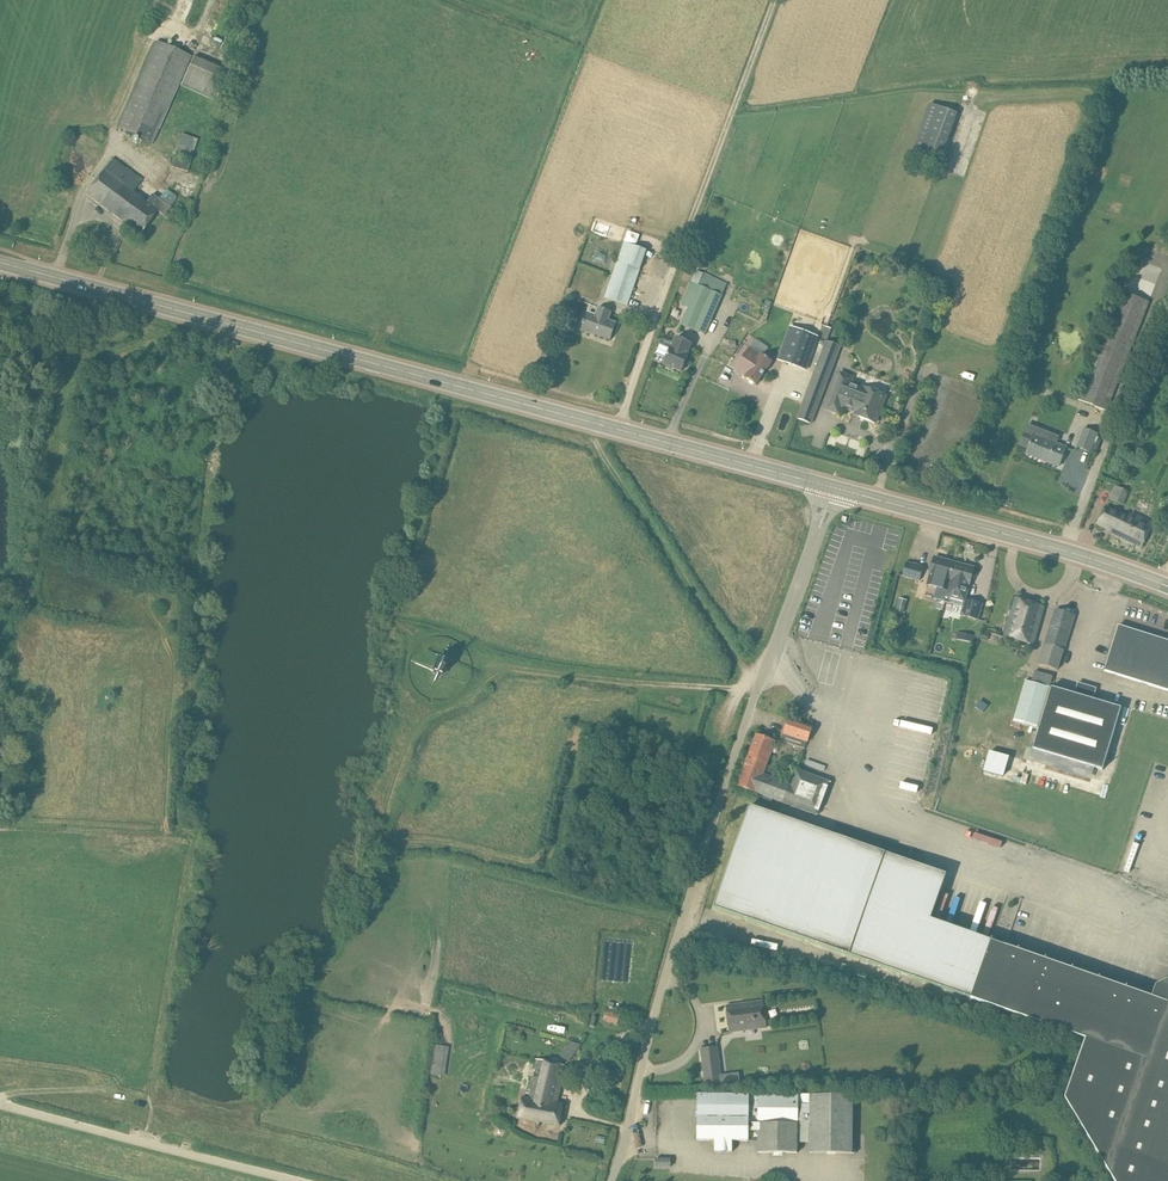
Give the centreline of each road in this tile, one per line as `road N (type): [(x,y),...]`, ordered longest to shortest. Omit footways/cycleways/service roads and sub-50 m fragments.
road 1 (secondary): [(834,490),(0,262)]
road 2 (unclassified): [(613,1180),(721,807),(834,490)]
road 3 (track): [(183,832),(177,816),(220,345)]
road 4 (track): [(620,431),(775,0)]
road 5 (secondary): [(1167,588),(834,490)]
road 6 (track): [(594,423),(600,452),(740,663),(761,683)]
road 7 (unclassified): [(293,1180),(0,1106)]
road 8 (track): [(489,657),(757,694)]
road 9 (track): [(152,1089),(190,850),(183,832)]

